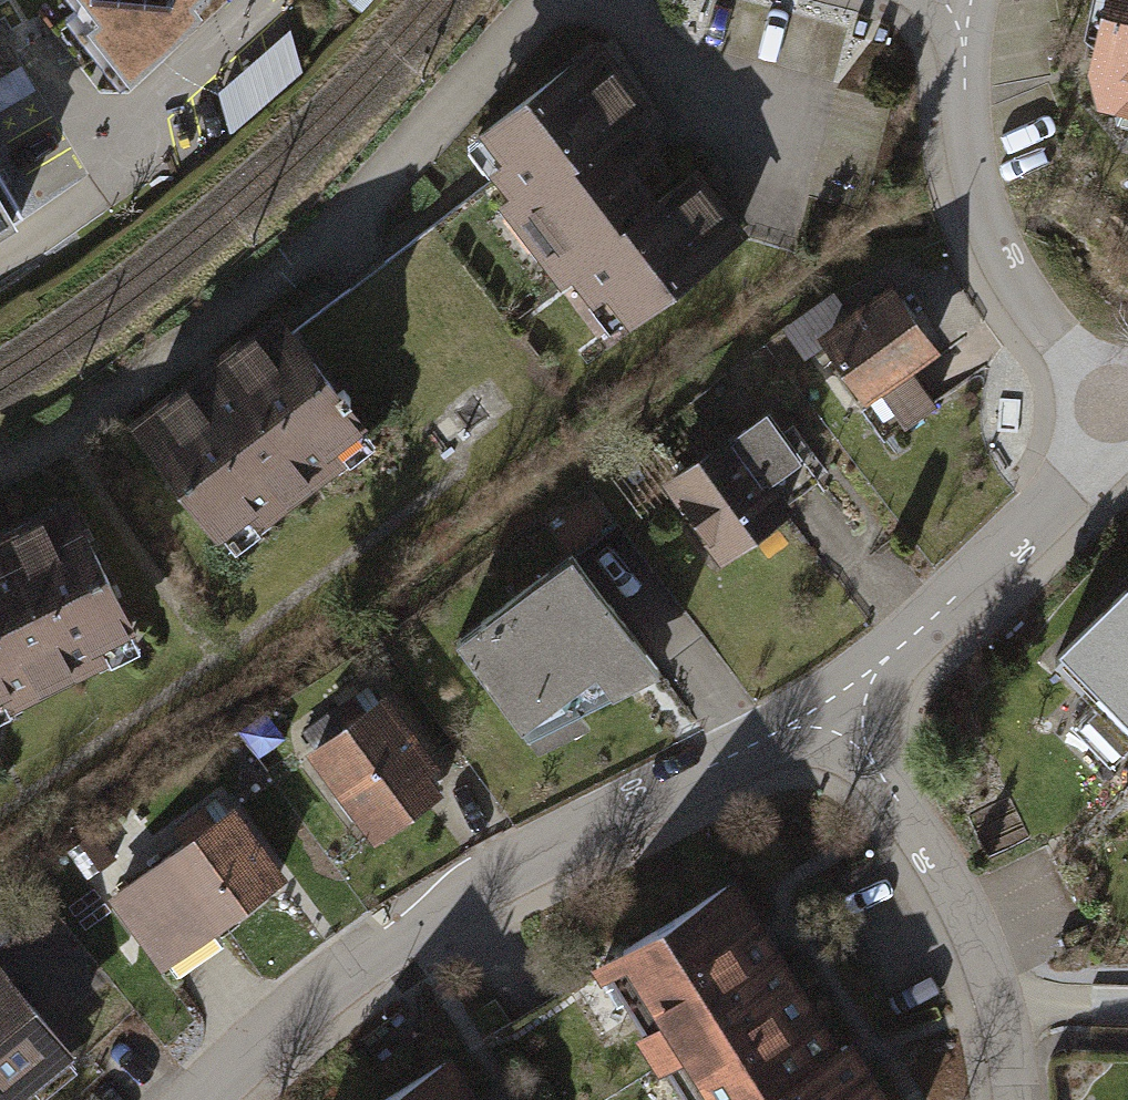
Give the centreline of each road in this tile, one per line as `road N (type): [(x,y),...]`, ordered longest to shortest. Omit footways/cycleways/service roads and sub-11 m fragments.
road 1 (residential): [(834,698),(458,897),(303,1007),(198,1099)]
road 2 (residential): [(969,0),(964,108),(986,215),(1035,308),(1127,414)]
road 3 (residential): [(834,698),(968,911),(1008,1025),(1019,1099)]
road 4 (residential): [(1127,431),(948,606),(834,698)]

